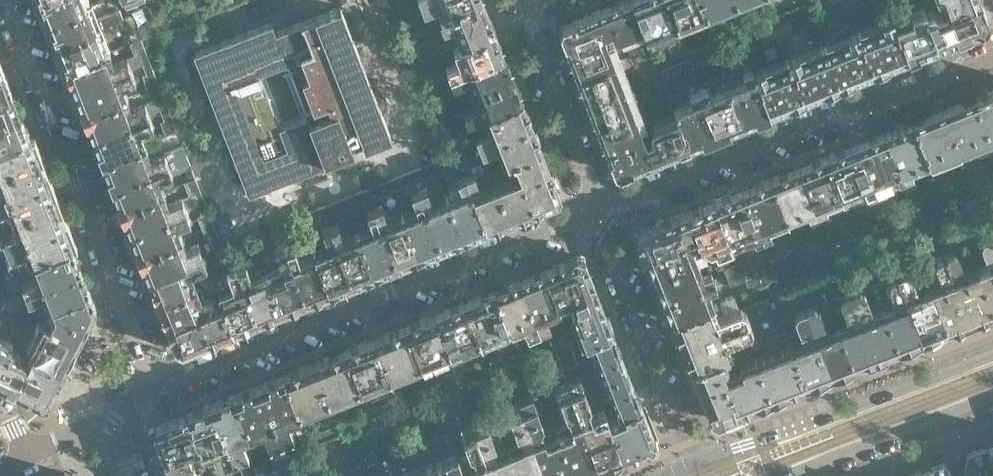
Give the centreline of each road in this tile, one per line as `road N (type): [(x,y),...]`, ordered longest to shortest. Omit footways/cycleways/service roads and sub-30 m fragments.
road 1 (residential): [(153,386),(592,213)]
road 2 (residential): [(592,213),(992,54)]
road 3 (residential): [(6,0),(153,386)]
road 4 (secondary): [(992,358),(691,461)]
road 5 (residential): [(691,461),(592,213)]
road 6 (residential): [(529,0),(592,213)]
road 7 (secondary): [(791,475),(992,396)]

